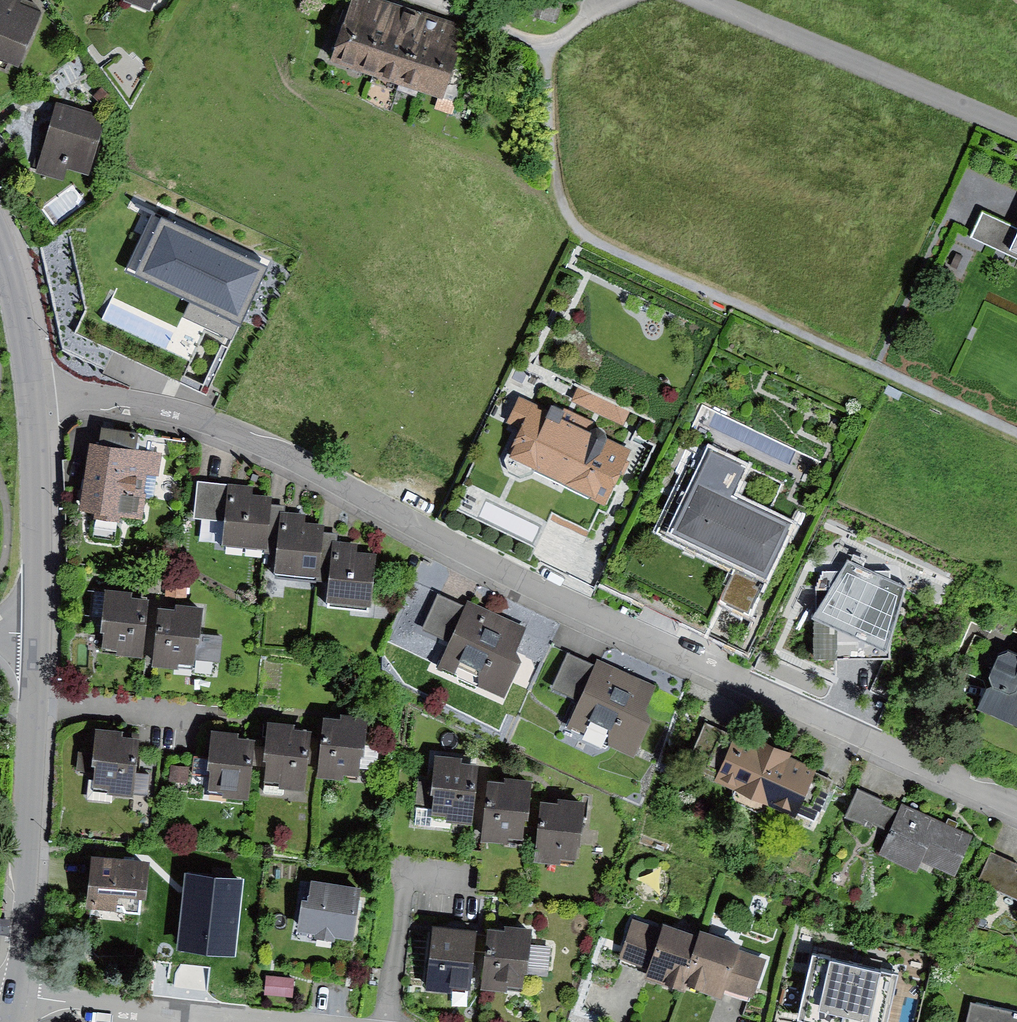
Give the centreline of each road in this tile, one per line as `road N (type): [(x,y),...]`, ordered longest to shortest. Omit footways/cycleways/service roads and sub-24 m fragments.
road 1 (residential): [(31,396),(130,400),(252,438),(497,573),(1016,808)]
road 2 (tertiary): [(36,639),(15,998)]
road 3 (residential): [(701,0),(1016,130)]
road 4 (tertiary): [(31,396),(36,639)]
road 5 (residential): [(15,998),(255,1021)]
road 6 (tertiary): [(0,246),(31,396)]
road 7 (track): [(419,0),(547,51)]

